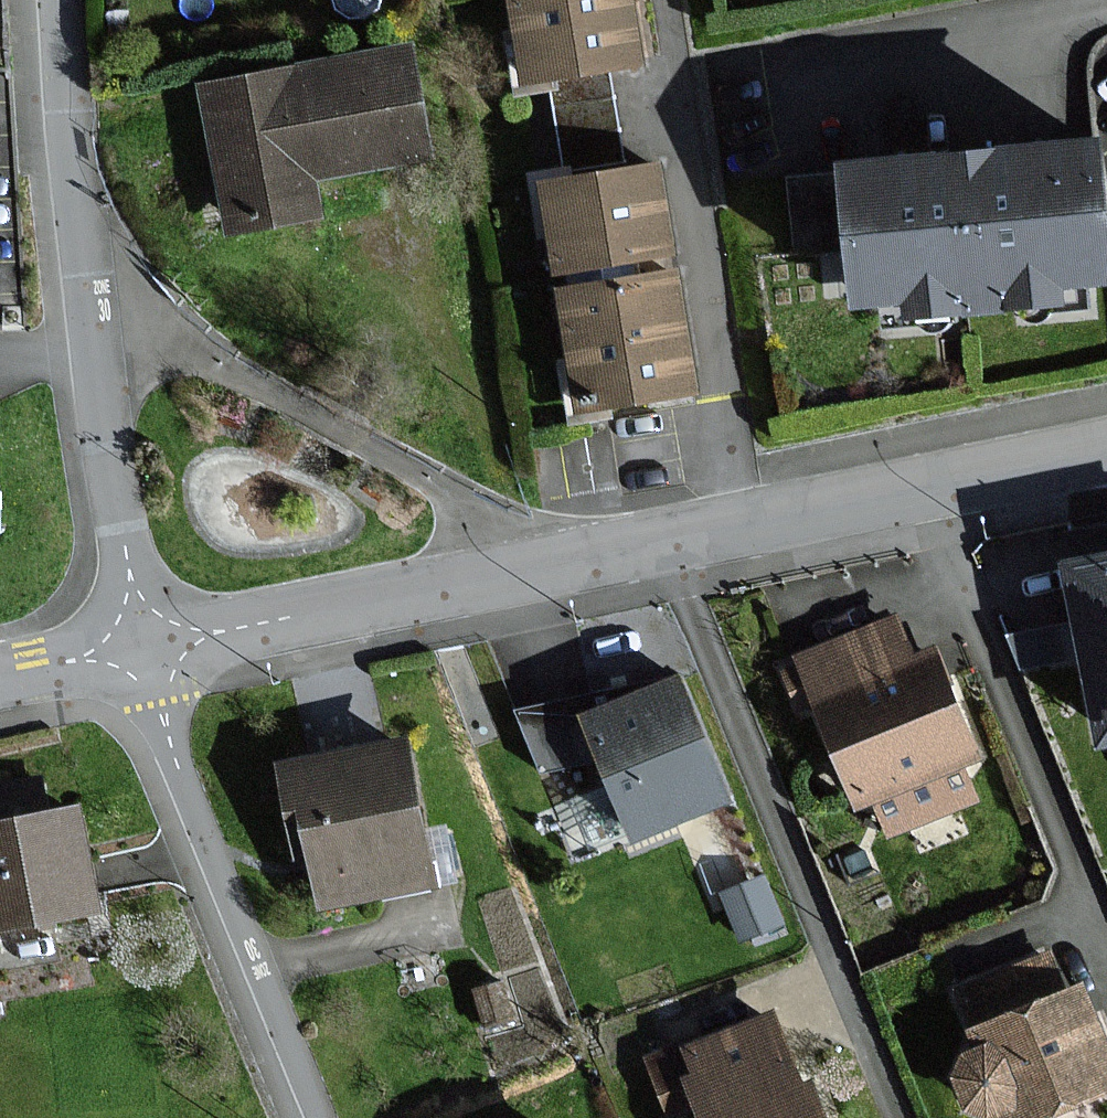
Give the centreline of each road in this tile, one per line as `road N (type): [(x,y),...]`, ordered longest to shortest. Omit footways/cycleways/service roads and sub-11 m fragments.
road 1 (residential): [(542,568),(524,535),(472,502),(115,300),(88,304)]
road 2 (residential): [(742,526),(729,483),(656,0)]
road 3 (residential): [(144,645),(188,801),(319,1117)]
road 4 (residential): [(542,568),(144,645)]
road 5 (residential): [(1106,451),(742,526)]
road 6 (residential): [(144,645),(110,486),(88,304)]
road 7 (residential): [(88,304),(55,0)]
road 8 (residential): [(742,526),(542,568)]
road 9 (residential): [(144,645),(0,675)]

